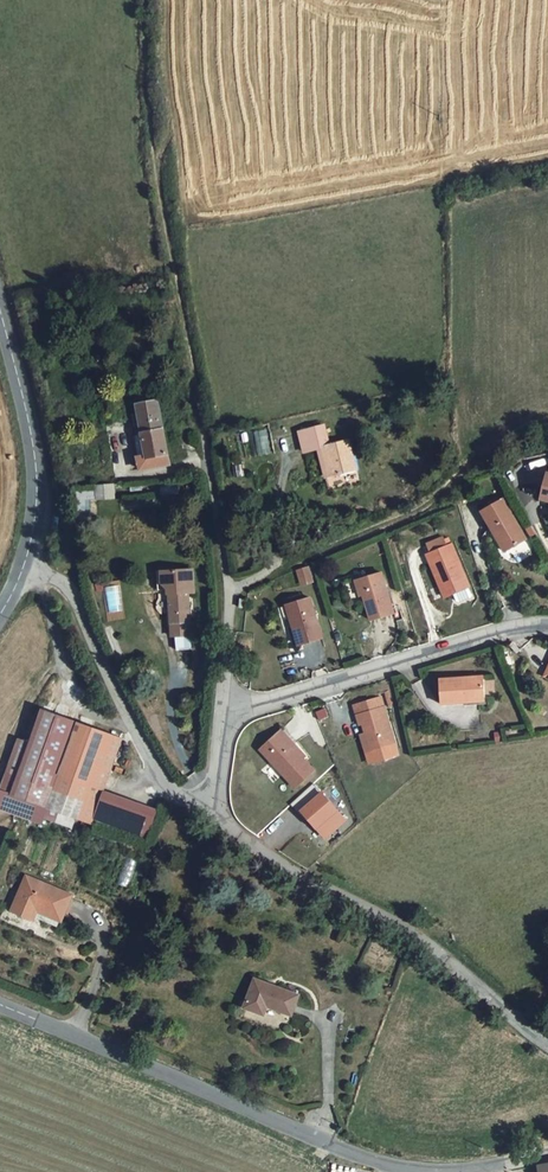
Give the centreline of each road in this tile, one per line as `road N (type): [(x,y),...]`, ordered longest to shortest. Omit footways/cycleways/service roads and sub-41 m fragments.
road 1 (tertiary): [(412,1170),(320,1141),(0,1005)]
road 2 (residential): [(547,1045),(417,932),(300,874),(206,809)]
road 3 (residential): [(225,715),(525,628),(547,628)]
road 4 (residential): [(206,809),(167,788),(72,592),(27,563)]
road 5 (track): [(283,564),(416,510),(521,421),(547,416)]
road 6 (track): [(210,465),(155,166)]
road 7 (tertiary): [(27,563),(38,475),(0,306)]
road 8 (track): [(130,725),(92,712),(59,660),(42,573)]
road 9 (tertiary): [(547,1155),(412,1170)]
road 10 (residential): [(229,590),(210,465)]
road 11 (residential): [(225,715),(229,590)]

